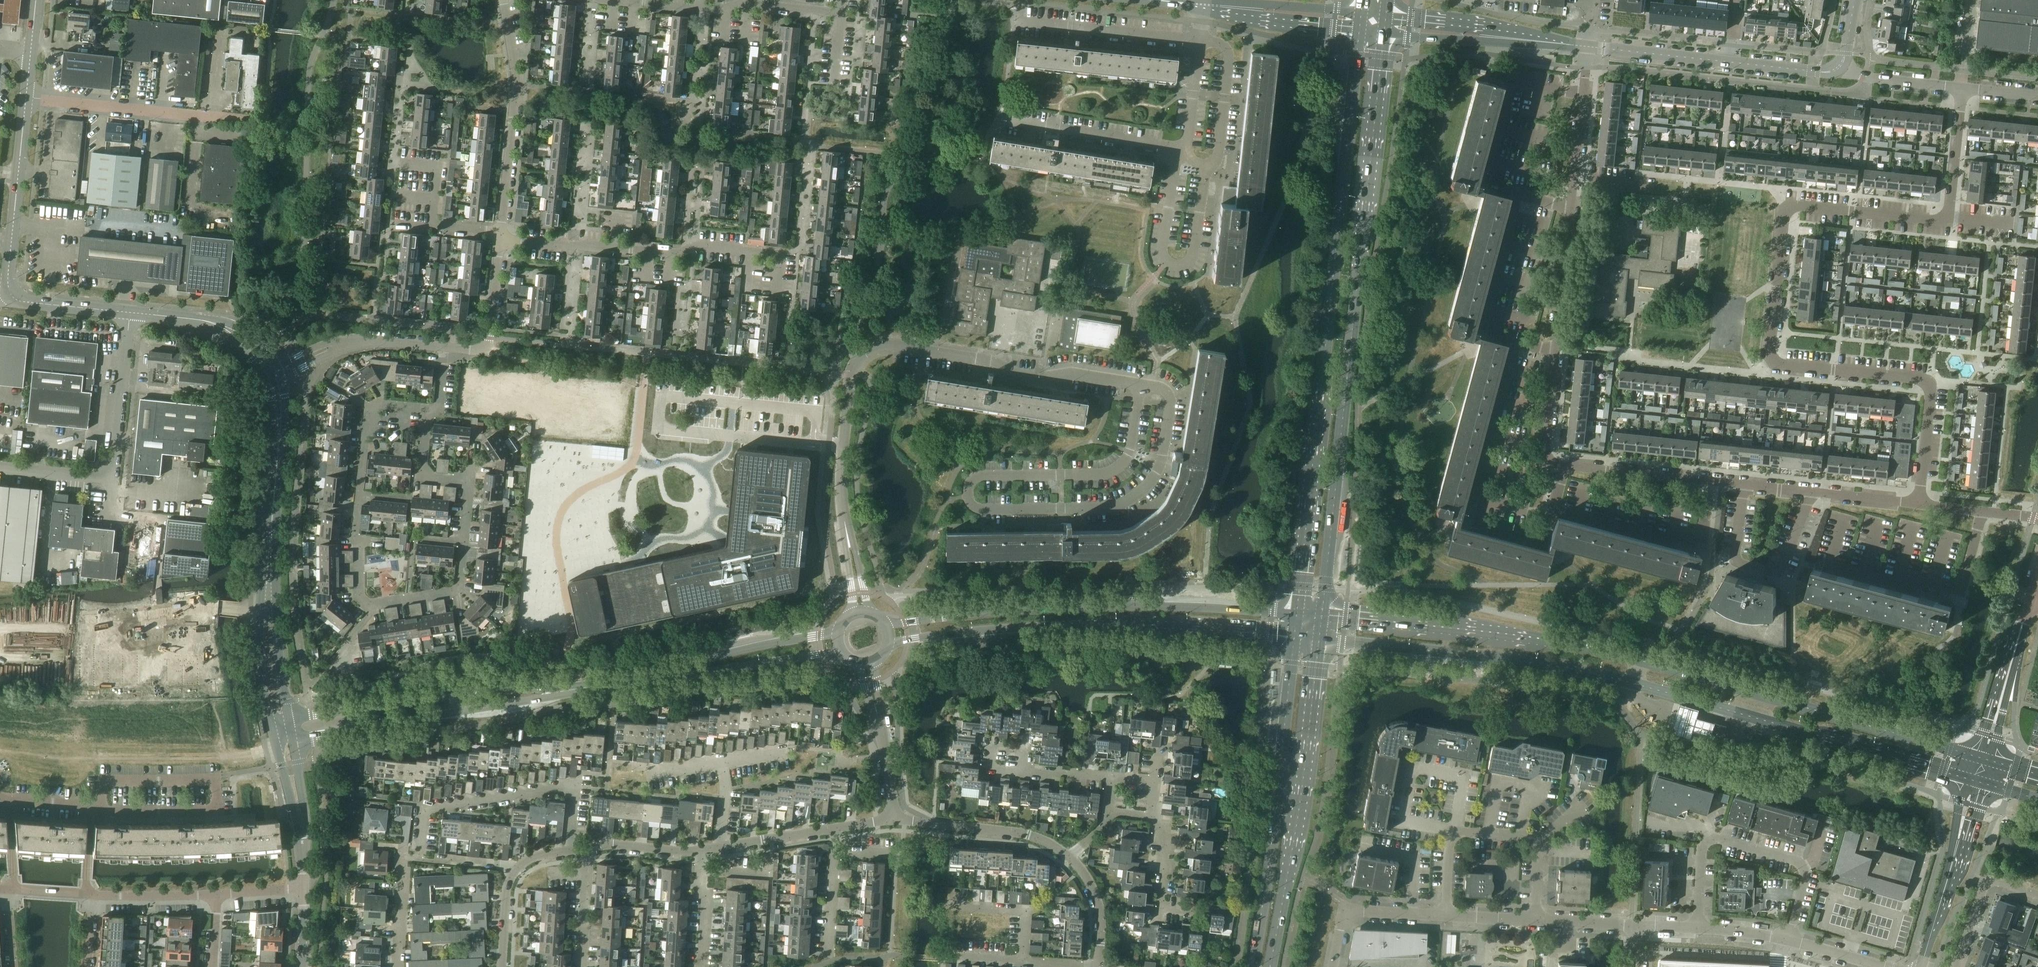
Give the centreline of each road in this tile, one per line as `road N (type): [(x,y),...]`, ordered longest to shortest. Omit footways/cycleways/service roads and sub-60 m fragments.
road 1 (residential): [(1920,505),(1932,381),(1785,365),(1770,354),(1772,332),(1789,209),(1947,218),(1961,87)]
road 2 (primary): [(1358,31),(1297,614)]
road 3 (primary): [(1322,615),(1386,34)]
road 4 (tertiary): [(284,741),(843,653)]
road 5 (tertiary): [(838,632),(567,687),(452,694),(280,720)]
road 6 (tertiary): [(1297,614),(1105,606),(886,624)]
road 7 (tertiary): [(890,642),(1116,625),(1295,633)]
road 8 (secondary): [(1629,681),(1980,782)]
road 9 (secondary): [(1986,760),(1640,661)]
road 10 (tertiary): [(280,720),(269,610),(279,451),(272,374)]
road 11 (primary): [(1295,633),(1252,966)]
road 12 (primary): [(1271,966),(1319,640)]
road 13 (secondary): [(1640,661),(1322,615)]
road 14 (residential): [(967,494),(979,510),(1103,508),(1136,495),(1161,467),(1170,417),(1166,395),(1141,385)]
road 15 (secondary): [(1319,640),(1532,662),(1629,681)]
road 16 (residential): [(1141,385),(1072,374),(1038,378),(988,360),(903,348),(859,356),(850,375)]
road 17 (residential): [(377,603),(460,585),(469,484),(422,472),(428,408)]
road 18 (residential): [(502,238),(780,255)]
road 19 (tertiary): [(1587,47),(1828,73),(1841,67)]
road 20 (residential): [(967,494),(976,477),(1101,475),(1120,467),(1130,452),(1141,385)]
road 21 (residential): [(1552,507),(1543,521),(1485,506),(1479,494),(1518,340)]
road 22 (unclassified): [(502,232),(513,120),(505,0)]
road 23 (residential): [(842,13),(625,0)]
road 24 (residential): [(1826,563),(1954,585),(1966,579),(1984,511)]
road 25 (residential): [(377,603),(359,594),(354,534),(373,409)]
road 26 (residential): [(1520,191),(1489,176),(1511,90),(1519,84),(1584,92)]
road 27 (residential): [(1742,486),(1737,556),(1772,571),(1781,566),(1813,493)]
road 28 (tertiary): [(13,291),(26,97)]
road 29 (unclassified): [(26,97),(218,118)]
road 30 (residential): [(1923,966),(1980,782)]
road 31 (residential): [(421,850),(424,809),(574,789)]
road 32 (residential): [(1185,148),(1004,119)]
road 33 (unclassified): [(1070,861),(1027,836),(896,824)]
road 34 (unclassified): [(272,374),(347,343),(446,348)]
road 35 (residential): [(1563,465),(1742,486)]
road 36 (residential): [(1198,41),(1021,23)]
road 37 (residential): [(1788,940),(1805,868),(1711,839)]
road 38 (residential): [(1520,191),(1491,304),(1497,333),(1518,340)]
road 39 (tertiary): [(1551,43),(1491,25),(1388,15)]
road 40 (unclassified): [(101,809),(101,787),(114,779),(210,778),(211,810)]
road 41 (tertiary): [(1386,34),(1551,43)]
road 42 (residential): [(1986,760),(2030,601)]
road 43 (tertiary): [(130,313),(211,322),(237,335),(272,374)]
road 44 (unclassified): [(896,824),(867,664)]
road 45 (unclassified): [(1361,11),(1200,4)]
road 46 (unclassified): [(1200,4),(1358,31)]
road 47 (residential): [(1534,918),(1535,839),(1454,834)]
road 48 (residential): [(1707,543),(1552,507)]
road 49 (residential): [(1333,966),(1345,914),(1447,915)]
road 50 (unclassified): [(446,348),(488,348),(502,238)]
road 51 (tertiary): [(305,888),(284,741)]
road 52 (residential): [(1208,914),(1160,909),(1164,832),(1151,817)]
road 53 (residential): [(1559,346),(1573,203)]
road 54 (residential): [(2037,894),(1987,882),(1956,966)]
road 55 (residential): [(843,506),(850,375)]
road 56 (residential): [(829,960),(831,830)]
road 57 (residential): [(1563,465),(1546,453),(1559,346)]
road 58 (residential): [(217,895),(91,894)]
road 59 (residential): [(1025,962),(1026,914),(949,909)]
road 60 (residential): [(1841,67),(1961,87)]
road 61 (tertiary): [(13,291),(34,304),(130,313)]
road 62 (residential): [(398,966),(403,847)]

